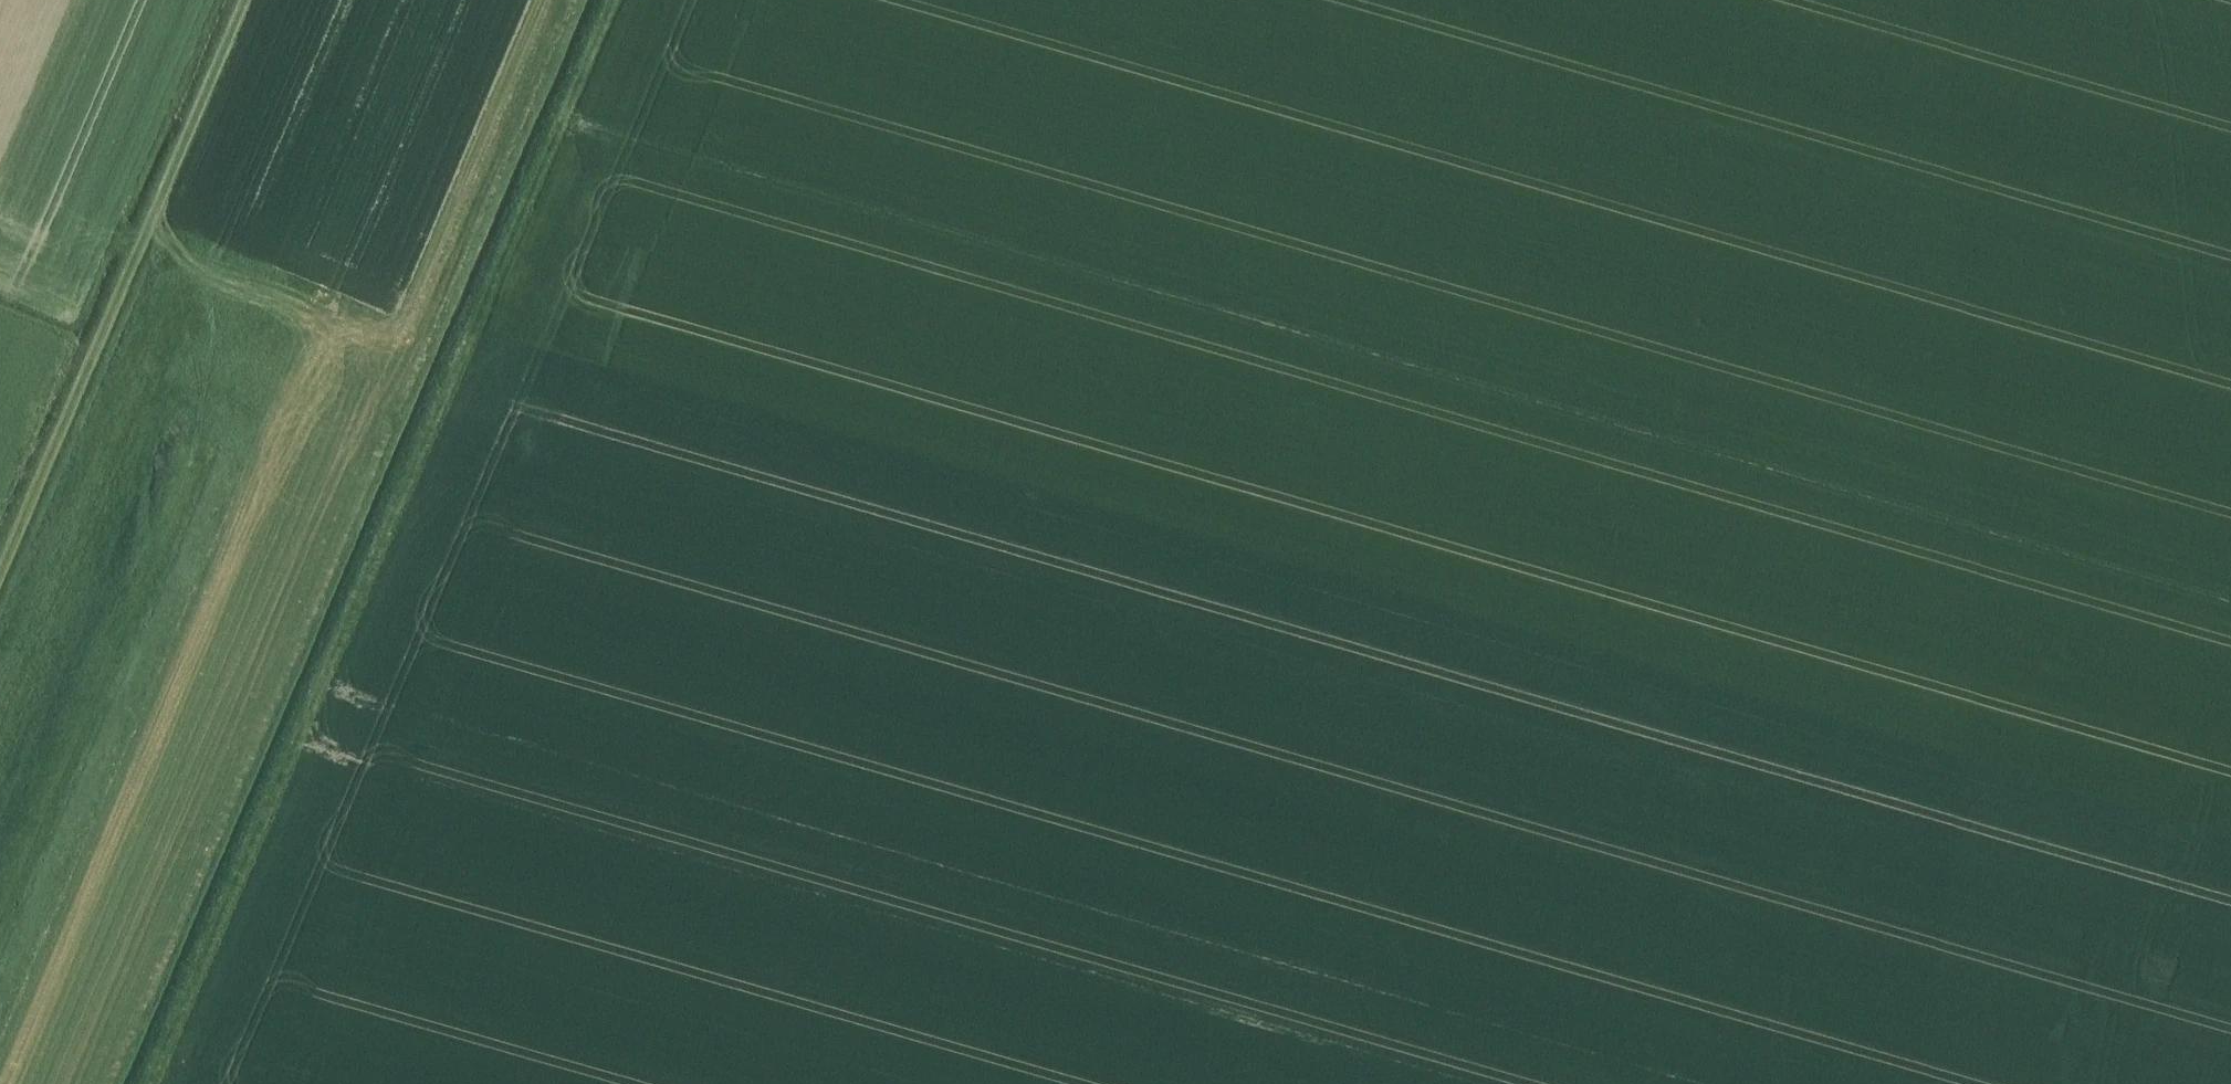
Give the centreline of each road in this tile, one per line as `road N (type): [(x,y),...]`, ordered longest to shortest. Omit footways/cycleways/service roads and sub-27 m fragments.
road 1 (track): [(255,0),(0,596)]

